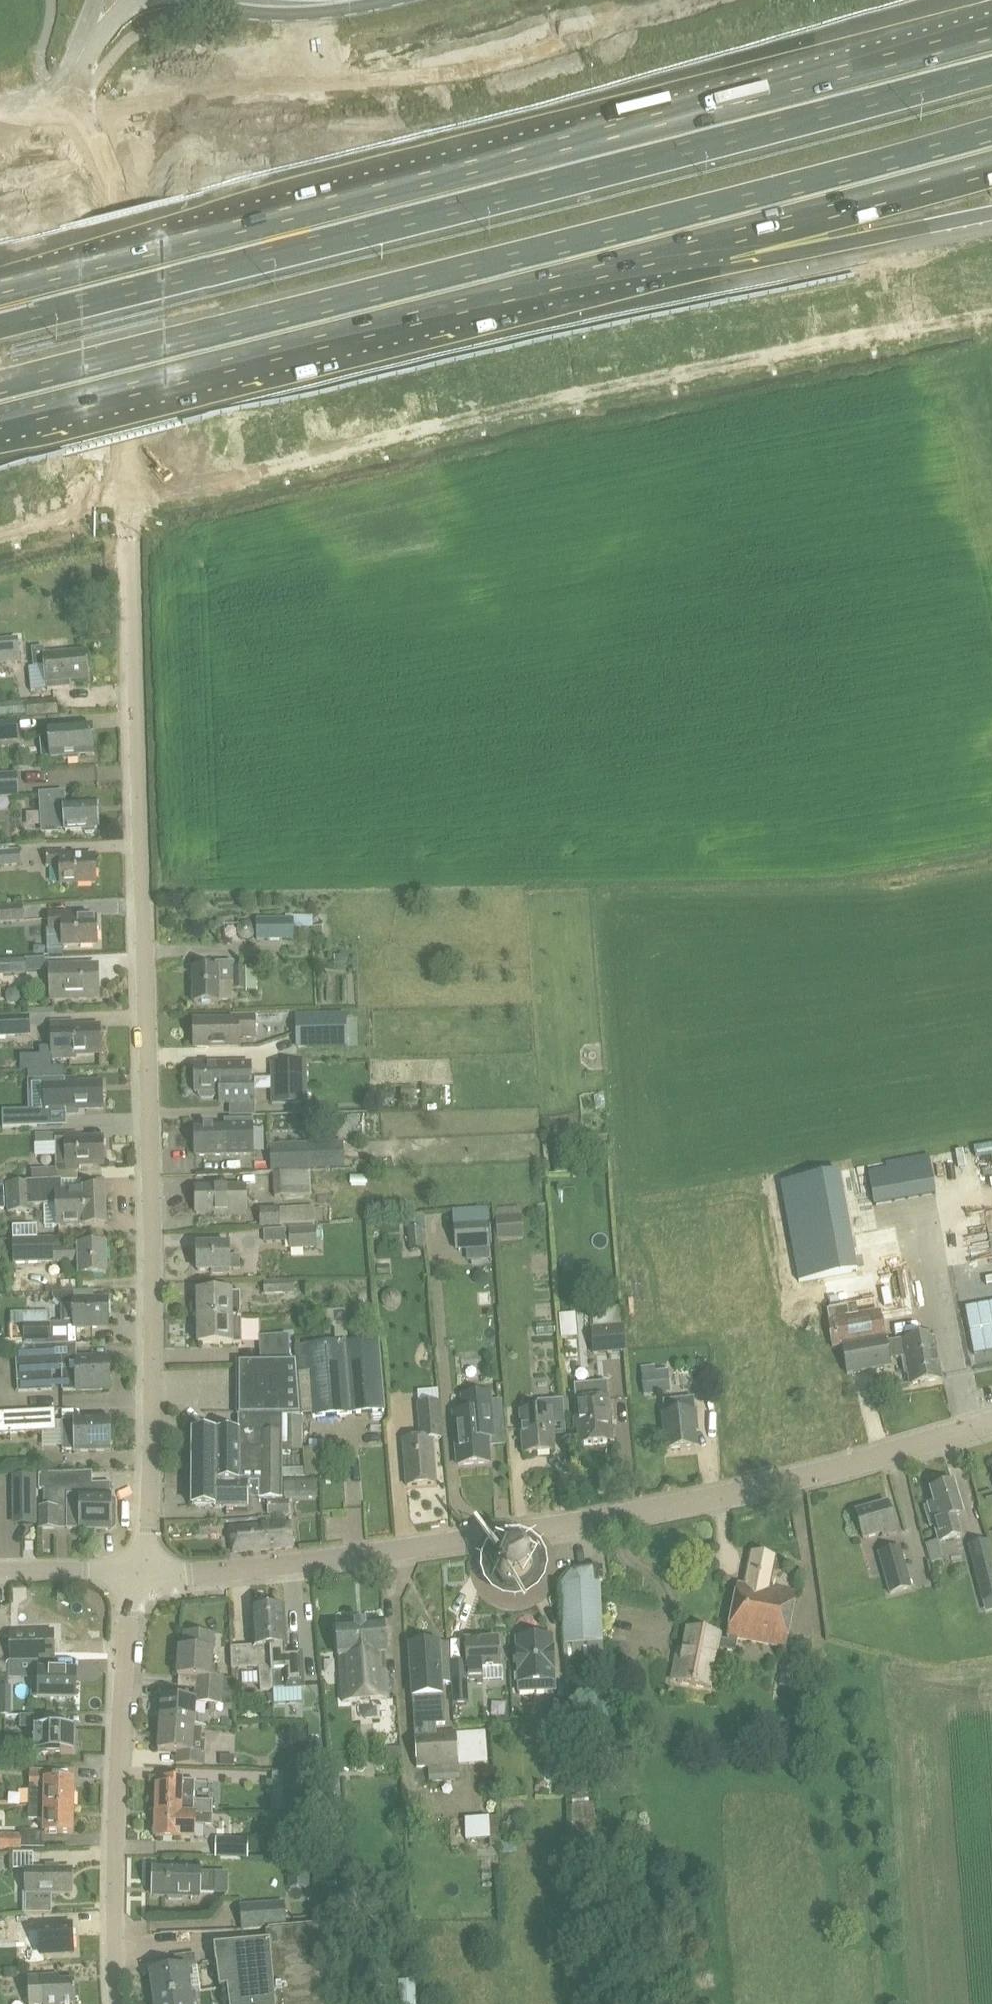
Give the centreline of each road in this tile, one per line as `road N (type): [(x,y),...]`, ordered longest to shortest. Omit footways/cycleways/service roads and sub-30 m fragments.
road 1 (tertiary): [(137,1572),(148,1520),(152,1184),(121,245),(105,167),(75,134)]
road 2 (tertiary): [(137,1572),(313,1563),(509,1536),(704,1501),(991,1425)]
road 3 (motorway): [(558,167),(0,310)]
road 4 (motorway): [(491,277),(991,145)]
road 5 (motorway): [(0,400),(491,277)]
road 6 (motorway): [(491,277),(852,240),(991,214)]
road 7 (motorway): [(991,1),(777,67),(558,167)]
road 8 (motorway): [(991,54),(558,167)]
road 9 (tertiary): [(116,2003),(121,1691),(137,1572)]
road 10 (secondary): [(219,43),(317,31),(381,0)]
road 11 (residential): [(0,1570),(137,1572)]

